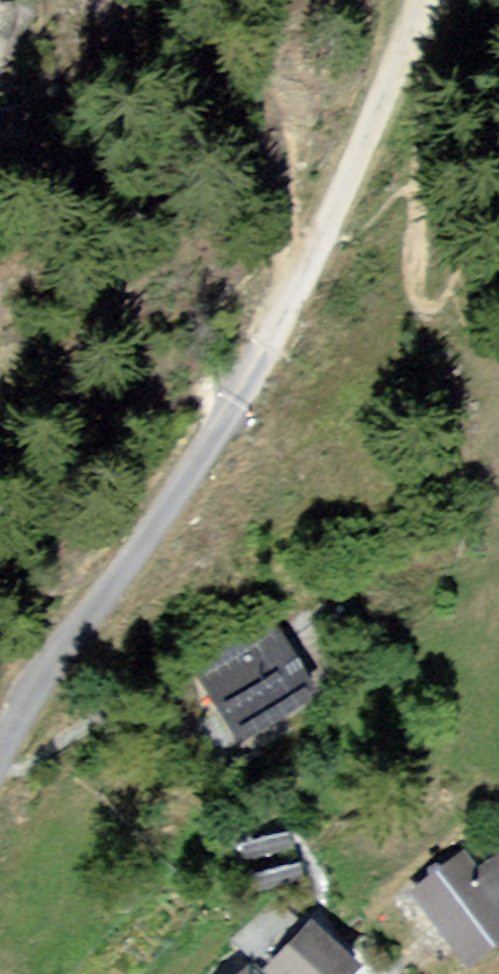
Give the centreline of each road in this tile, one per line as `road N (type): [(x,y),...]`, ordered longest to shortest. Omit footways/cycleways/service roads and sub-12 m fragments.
road 1 (residential): [(353,176),(285,317),(200,459),(38,683),(0,760)]
road 2 (track): [(421,0),(353,176)]

